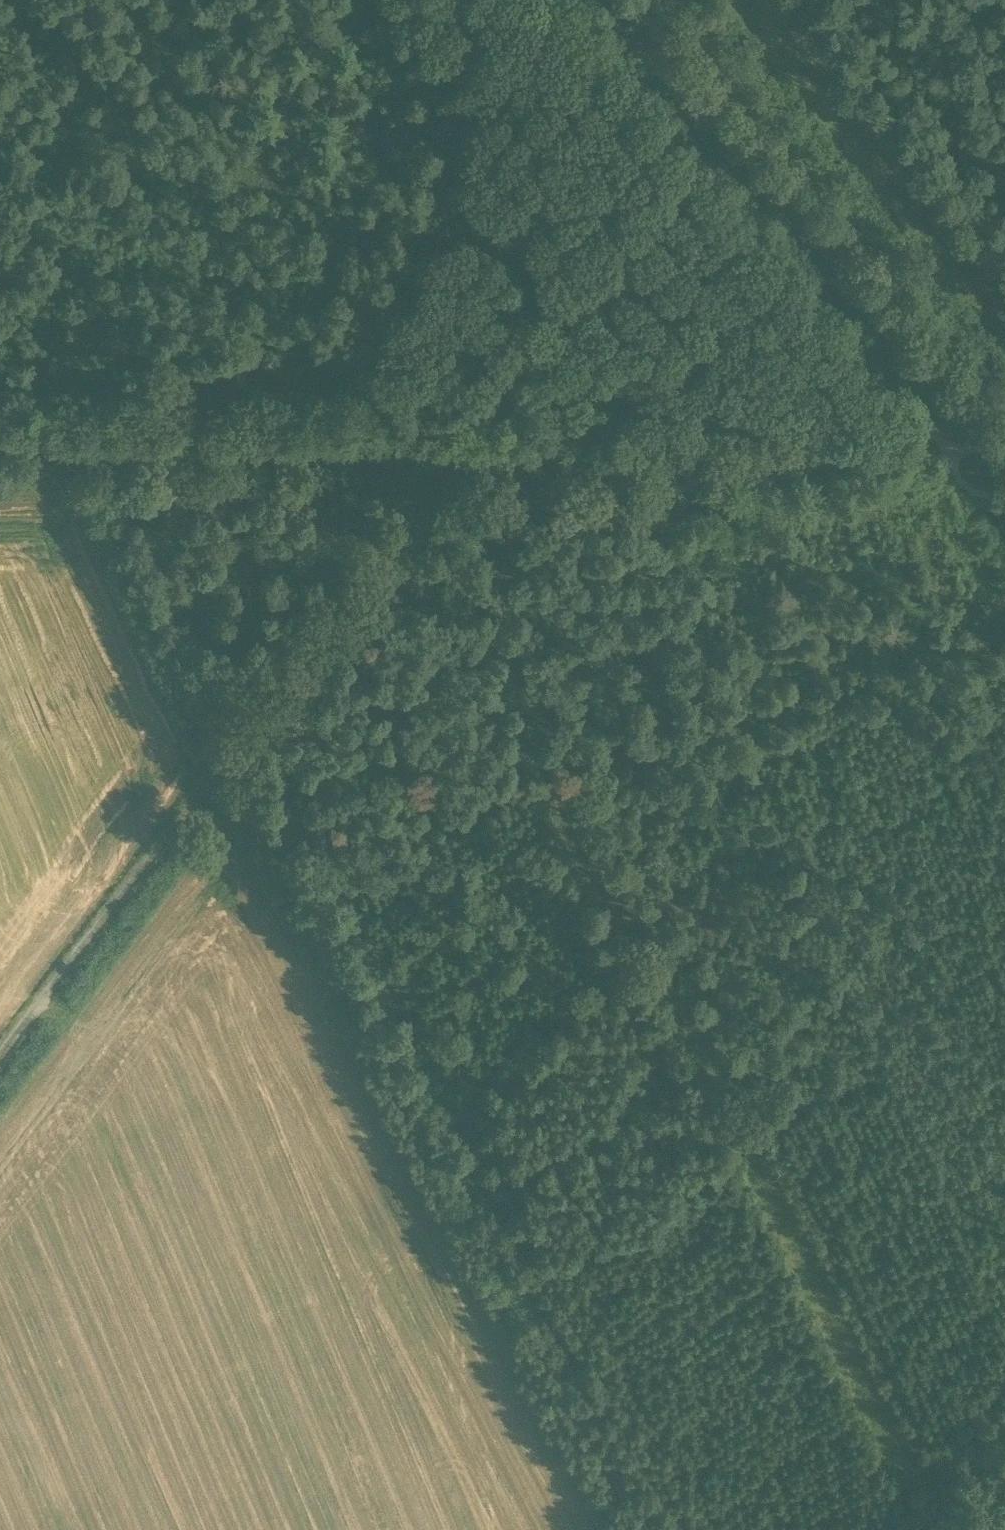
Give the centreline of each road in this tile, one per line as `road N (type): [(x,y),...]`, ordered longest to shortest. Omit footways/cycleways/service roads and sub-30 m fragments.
road 1 (track): [(0,1054),(469,432)]

